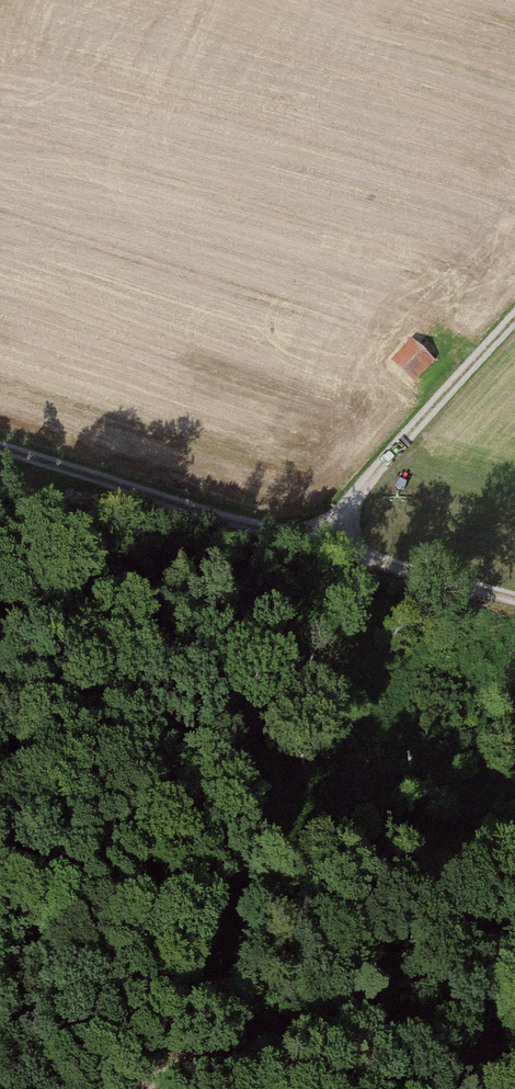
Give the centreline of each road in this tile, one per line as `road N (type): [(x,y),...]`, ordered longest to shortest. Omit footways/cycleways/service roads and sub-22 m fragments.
road 1 (track): [(0,448),(316,545),(514,319)]
road 2 (track): [(0,516),(316,545),(514,598)]
road 3 (track): [(514,1052),(393,1030),(281,1035),(180,1058),(137,1088)]

